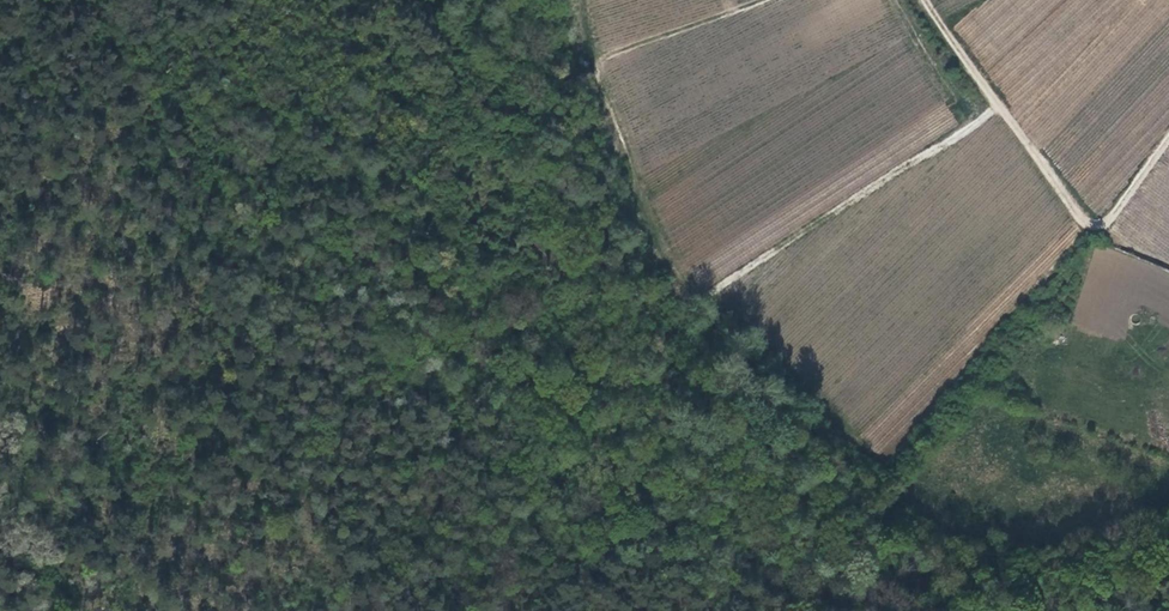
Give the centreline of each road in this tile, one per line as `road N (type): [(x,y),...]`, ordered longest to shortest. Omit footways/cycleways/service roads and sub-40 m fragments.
road 1 (track): [(868,456),(733,328),(680,263),(597,63),(733,11)]
road 2 (track): [(1168,140),(1107,221),(1087,213),(936,0)]
road 3 (track): [(133,0),(79,70),(0,86)]

